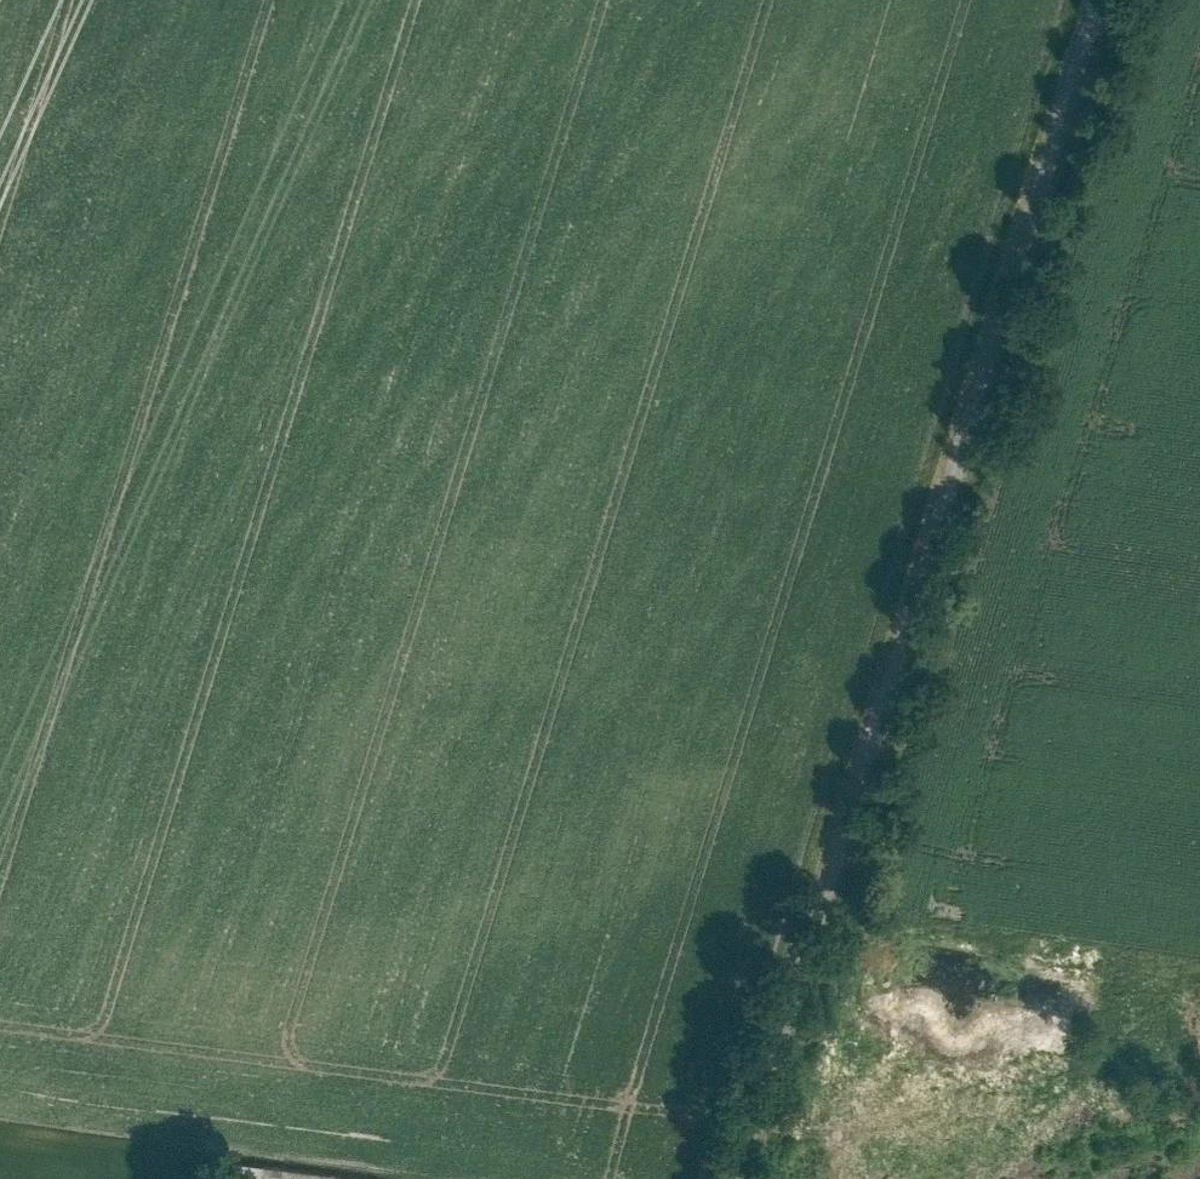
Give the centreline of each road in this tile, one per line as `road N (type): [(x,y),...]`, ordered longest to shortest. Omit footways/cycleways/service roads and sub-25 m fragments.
road 1 (unclassified): [(739,1178),(1098,0)]

